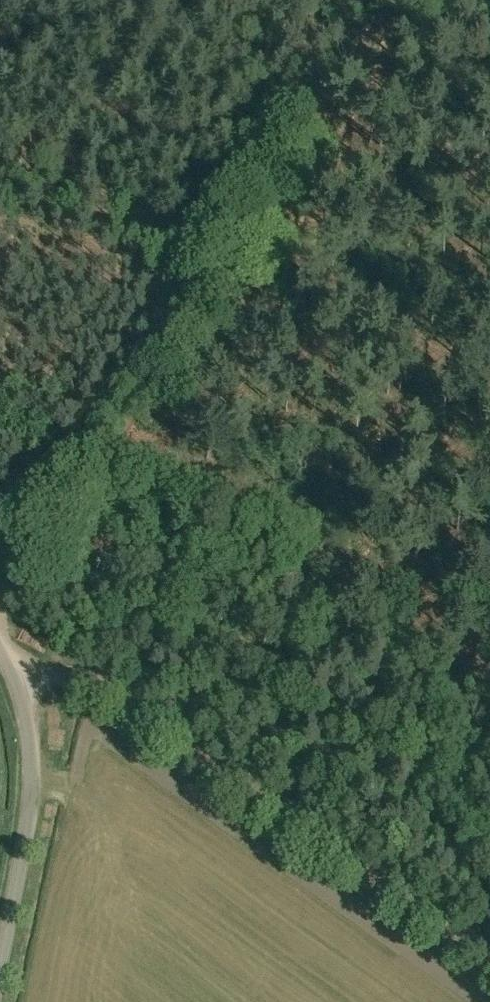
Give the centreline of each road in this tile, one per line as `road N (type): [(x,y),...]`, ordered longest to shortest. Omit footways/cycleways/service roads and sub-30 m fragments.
road 1 (track): [(17,685),(71,675),(104,686),(489,961)]
road 2 (unclassified): [(0,973),(31,780),(25,709),(0,646)]
road 3 (track): [(191,312),(328,317),(489,369)]
road 4 (track): [(395,1),(417,15),(489,101)]

